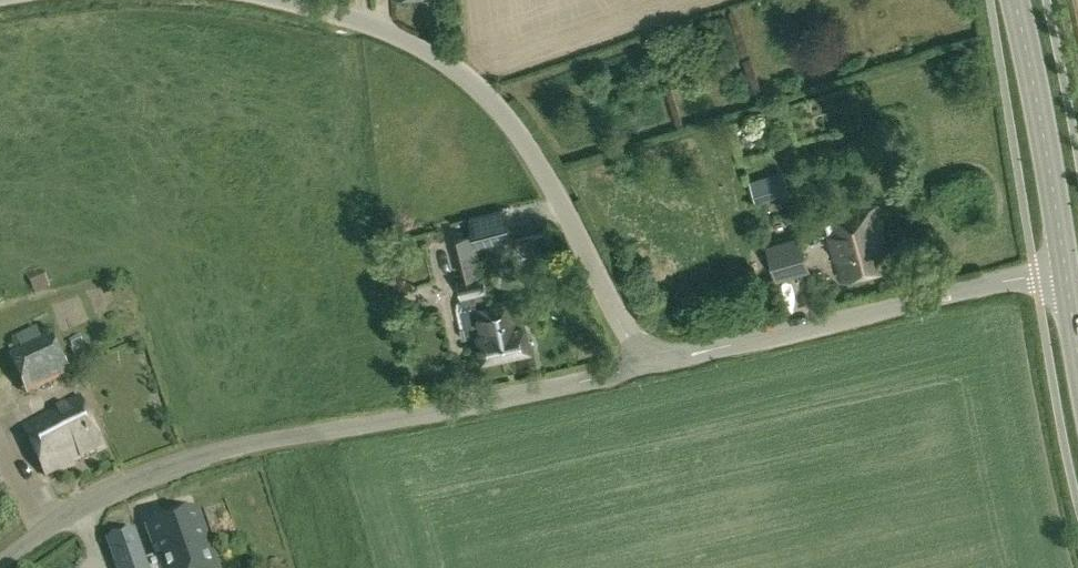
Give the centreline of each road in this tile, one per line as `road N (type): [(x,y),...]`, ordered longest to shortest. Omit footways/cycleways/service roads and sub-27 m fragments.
road 1 (unclassified): [(0,564),(79,506),(165,467),(251,443),(645,367)]
road 2 (unclassified): [(645,367),(547,181),(489,97),(412,42),(288,0)]
road 3 (unclassified): [(645,367),(1065,271)]
road 4 (secondary): [(1065,271),(1016,0)]

